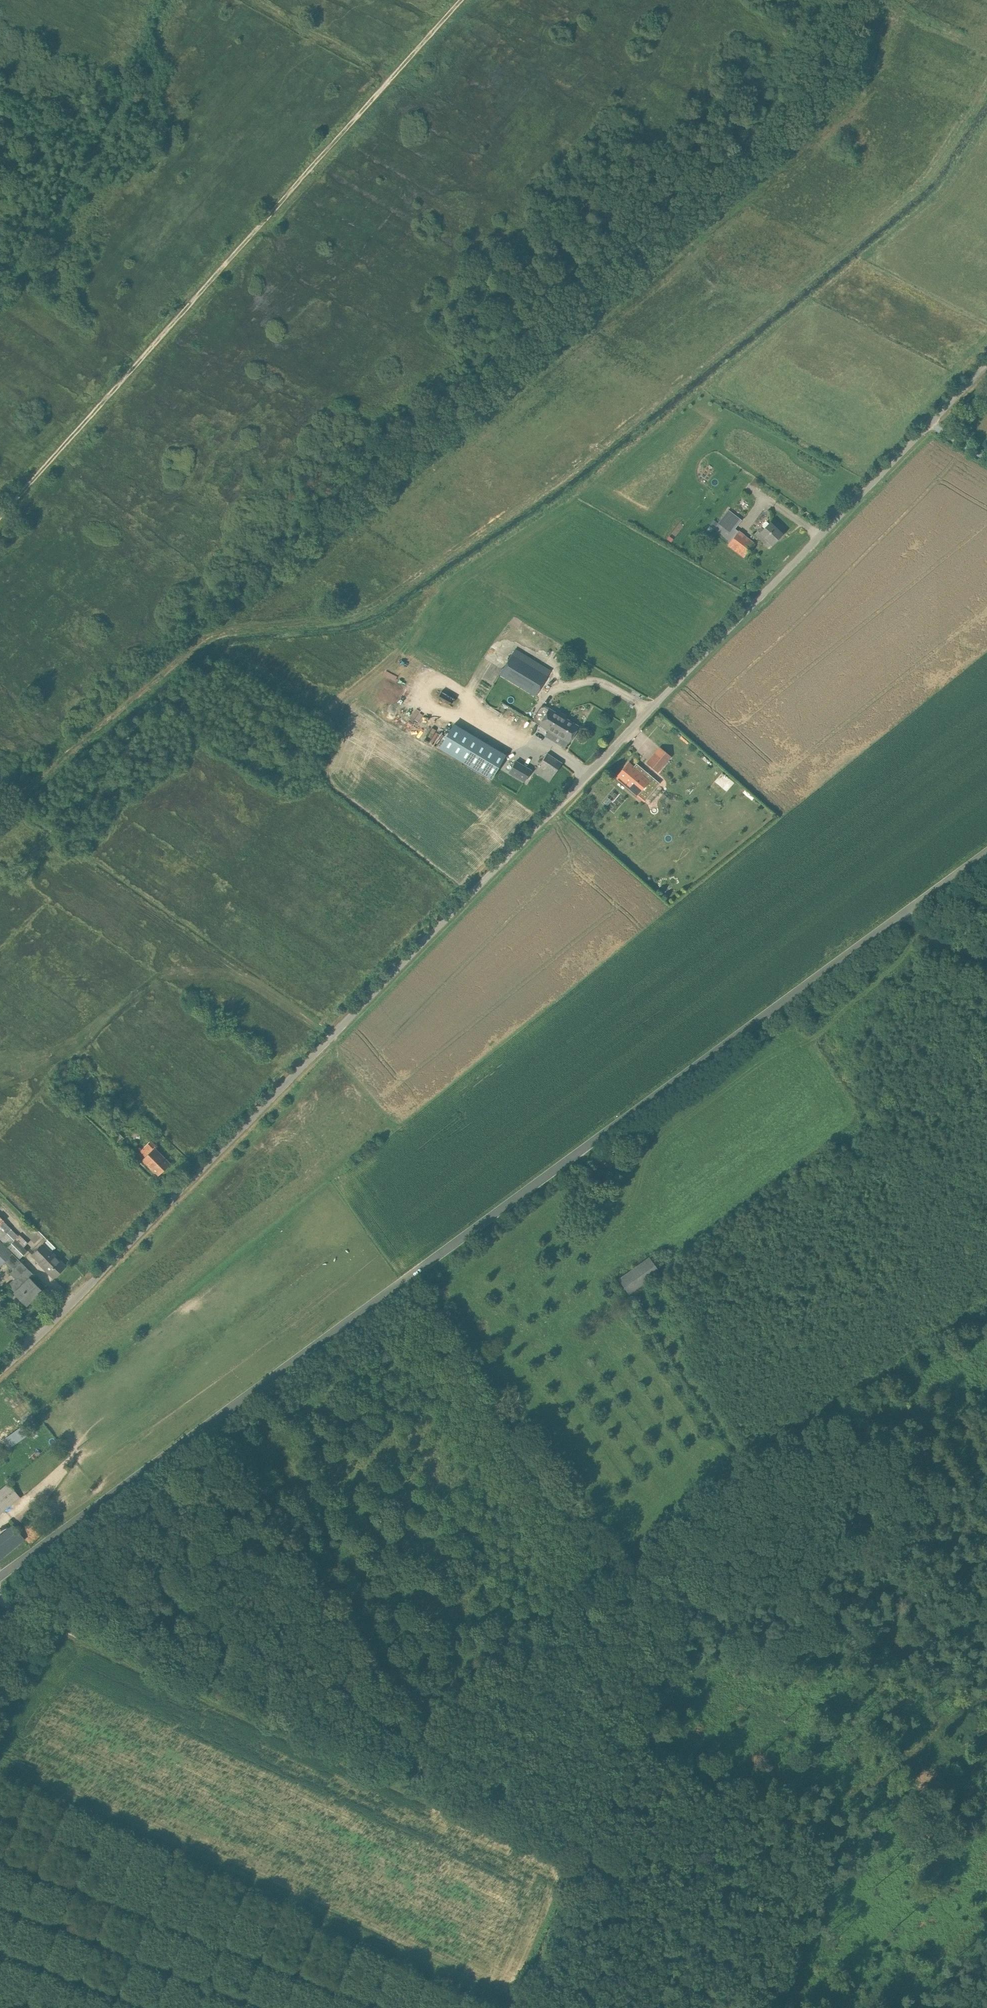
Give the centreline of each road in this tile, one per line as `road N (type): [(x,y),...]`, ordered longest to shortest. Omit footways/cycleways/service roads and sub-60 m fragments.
road 1 (unclassified): [(0,1371),(986,364)]
road 2 (unclassified): [(986,852),(0,1578)]
road 3 (track): [(575,1861),(733,1487),(986,1306)]
road 4 (track): [(462,0),(0,519)]
road 5 (track): [(56,1625),(575,1861)]
road 6 (track): [(513,2007),(575,1861)]
road 7 (track): [(575,1861),(706,1863)]

